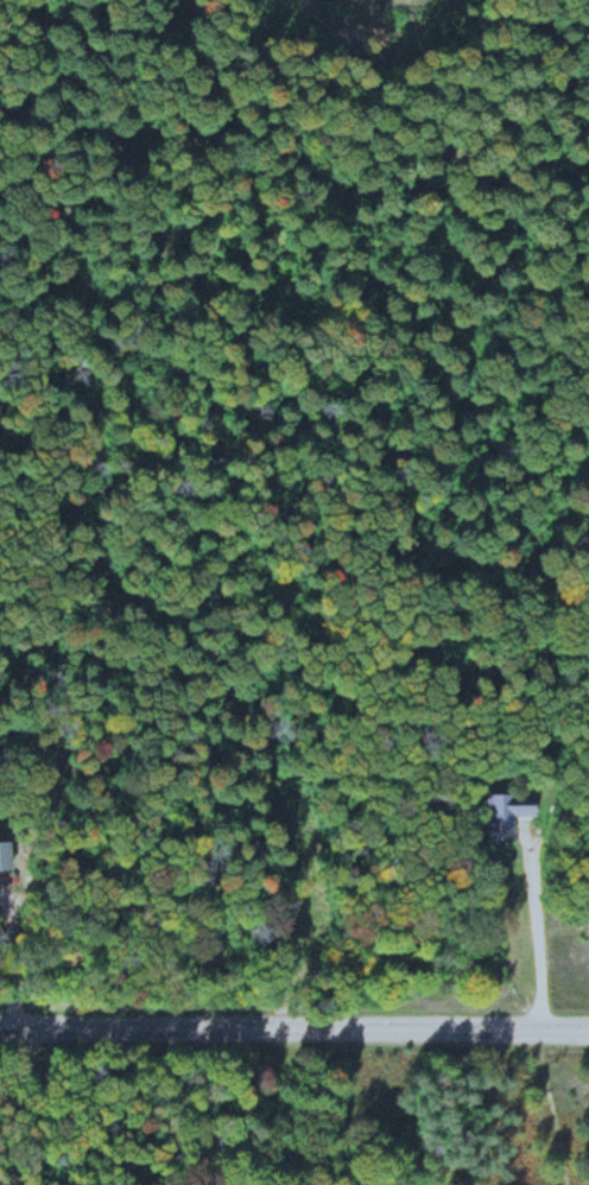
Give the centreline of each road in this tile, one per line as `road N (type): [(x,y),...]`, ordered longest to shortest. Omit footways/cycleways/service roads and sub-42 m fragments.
road 1 (residential): [(0,1023),(588,1025)]

